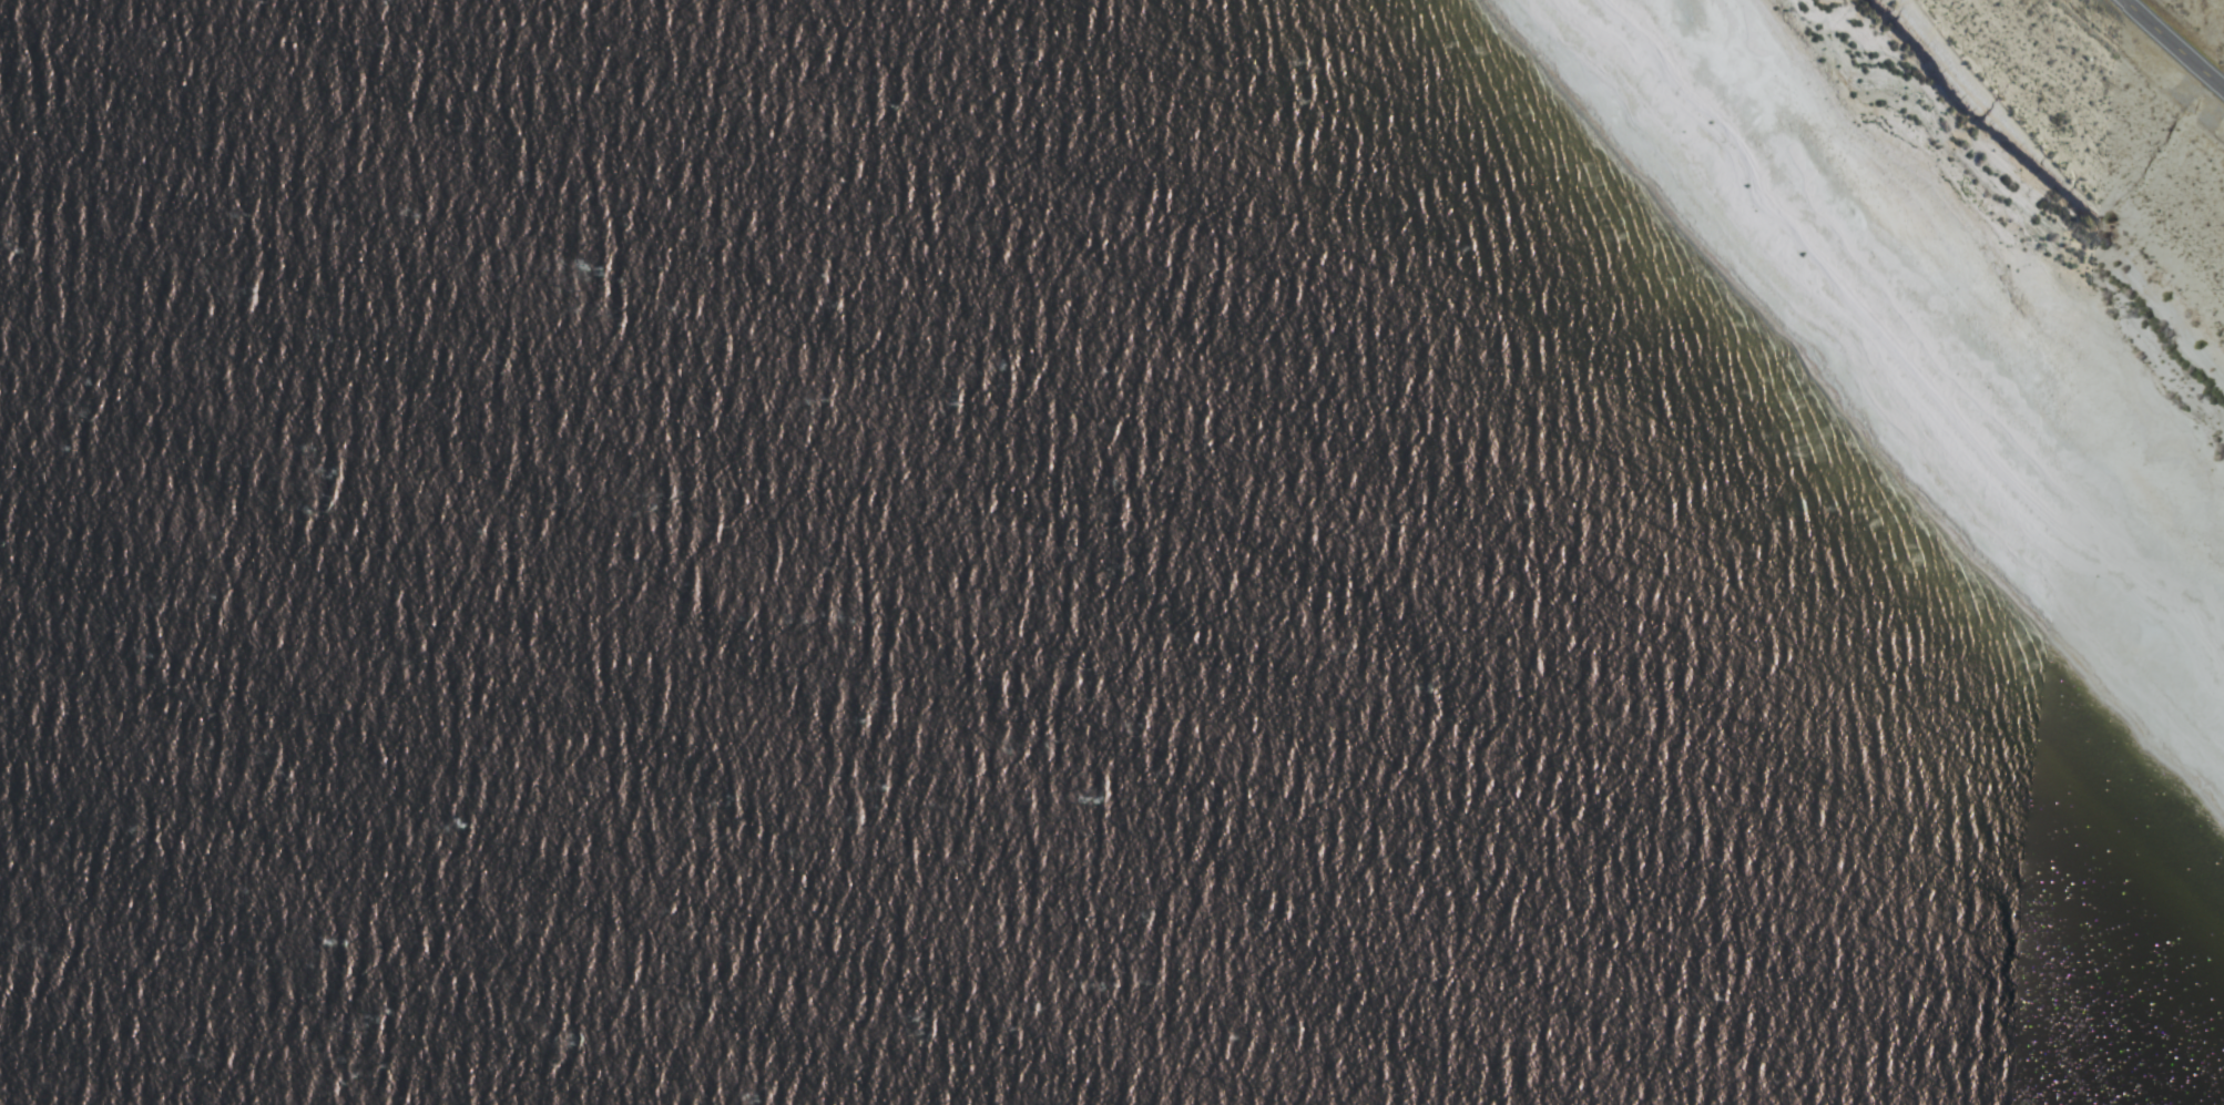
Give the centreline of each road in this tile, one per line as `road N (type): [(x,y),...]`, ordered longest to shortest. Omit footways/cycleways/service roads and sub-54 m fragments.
road 1 (secondary): [(2131,0),(2223,85)]

